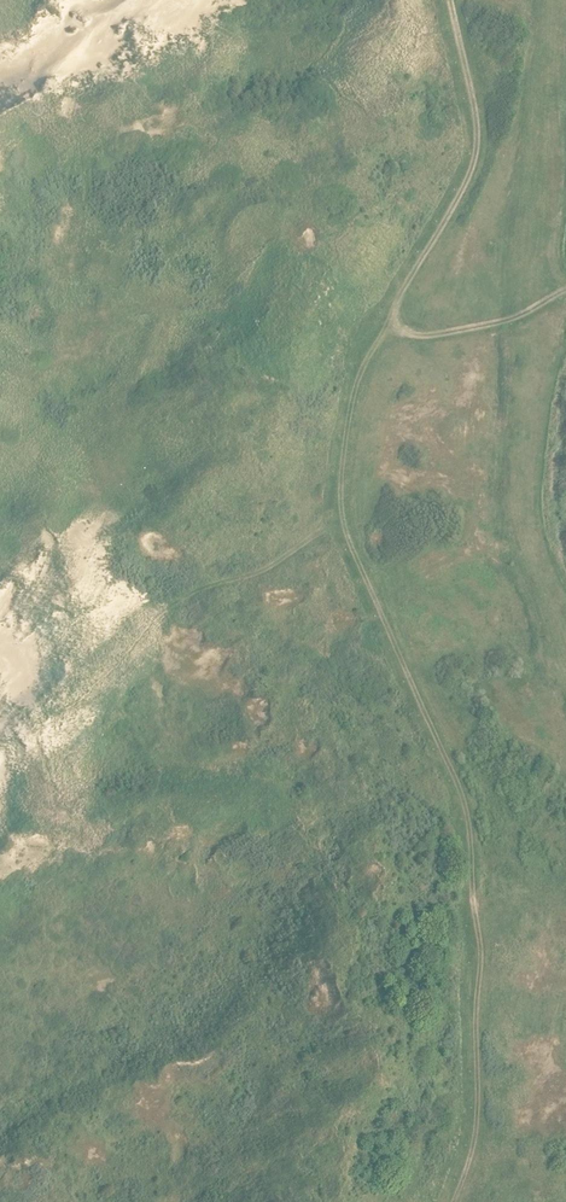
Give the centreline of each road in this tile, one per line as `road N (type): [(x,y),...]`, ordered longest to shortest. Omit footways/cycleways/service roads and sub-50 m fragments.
road 1 (track): [(450,0),(476,118),(474,163),(352,382),(342,508),(470,829),(480,961),(477,1106),(453,1201)]
road 2 (track): [(390,322),(405,331),(475,331),(565,293)]
road 3 (track): [(240,578),(343,515)]

